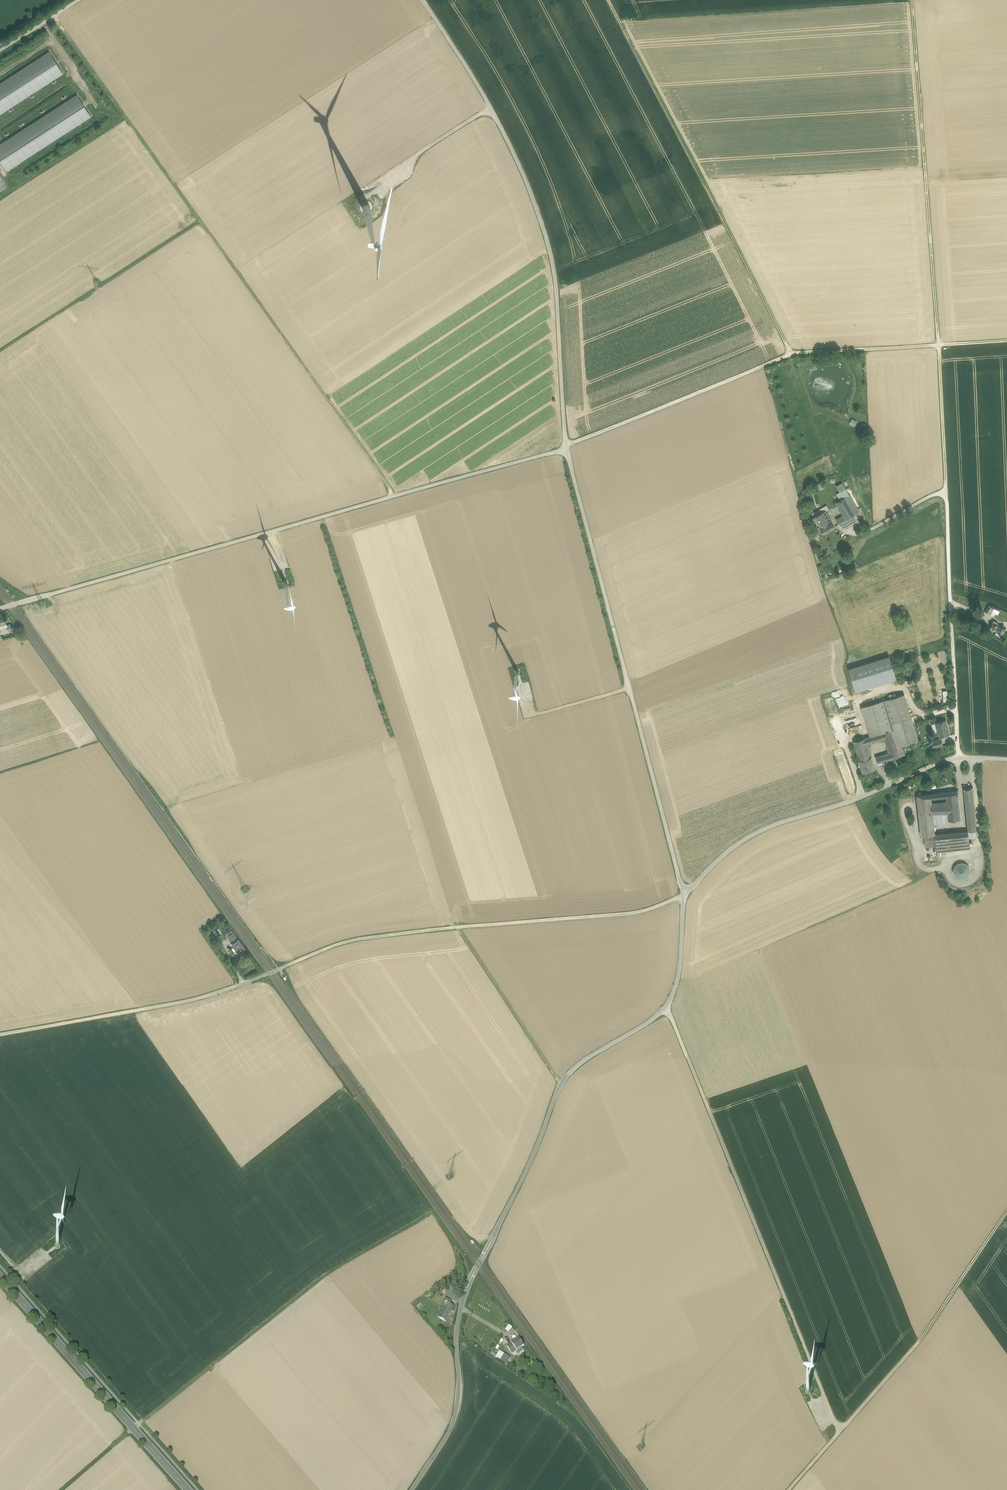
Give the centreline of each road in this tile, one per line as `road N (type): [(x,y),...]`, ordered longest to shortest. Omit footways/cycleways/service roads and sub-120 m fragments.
road 1 (unclassified): [(684,894),(637,913),(348,940),(198,999),(0,1034)]
road 2 (unclassified): [(684,894),(681,963),(666,1009),(564,1081),(469,1285),(456,1334),(459,1387),(451,1430),(412,1489)]
road 3 (unclassified): [(566,447),(0,609)]
road 4 (track): [(394,496),(54,16)]
road 5 (track): [(946,491),(912,0)]
road 6 (unclassified): [(423,0),(491,108),(537,209),(557,290),(566,447)]
road 7 (unclassified): [(566,447),(684,894)]
road 8 (track): [(1006,341),(791,355),(566,447)]
road 9 (track): [(840,1432),(666,1009)]
road 10 (track): [(791,355),(608,0)]
road 11 (unclassified): [(958,758),(748,838),(684,894)]
road 12 (unclassified): [(958,758),(946,491),(913,507)]
road 13 (primary): [(0,1279),(187,1489)]
road 14 (track): [(1006,1209),(840,1432)]
road 15 (track): [(491,108),(367,186)]
road 16 (track): [(630,689),(529,717),(520,681)]

